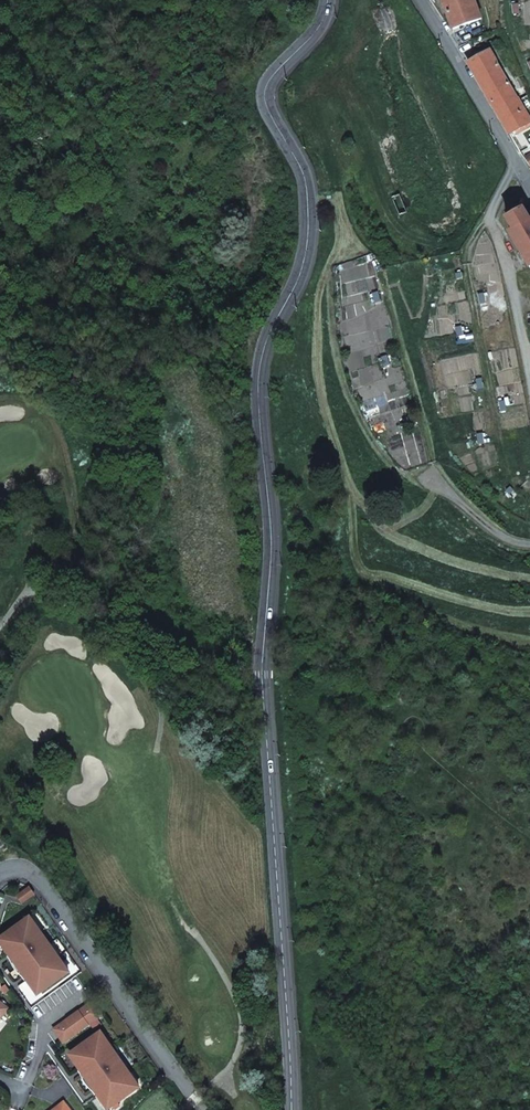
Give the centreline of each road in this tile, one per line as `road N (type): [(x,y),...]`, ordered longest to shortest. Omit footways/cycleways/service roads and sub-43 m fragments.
road 1 (residential): [(291,1109),(262,667),(272,512),(258,360),(308,258),(303,179),(264,112),(267,81),(318,21),(323,0)]
road 2 (residential): [(0,874),(30,871),(205,1109)]
road 3 (residential): [(529,184),(417,0)]
road 4 (track): [(529,545),(511,541),(433,462)]

